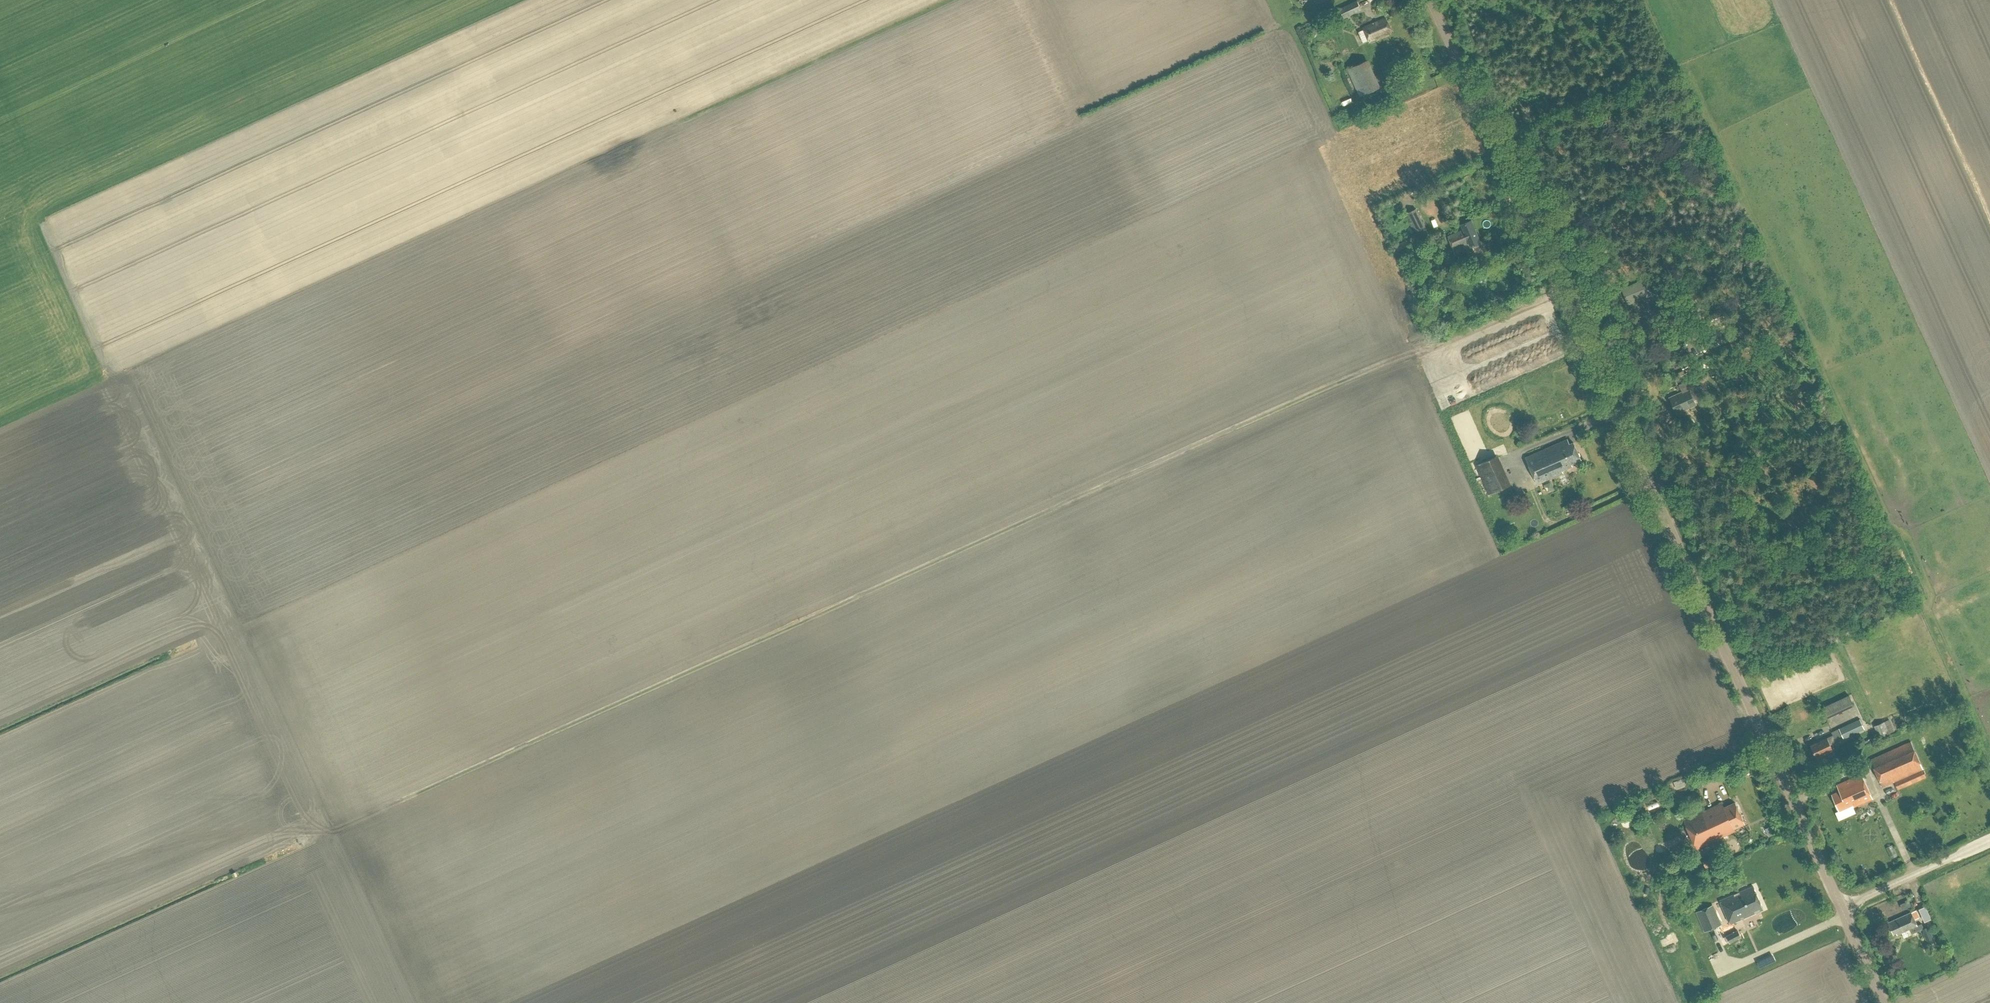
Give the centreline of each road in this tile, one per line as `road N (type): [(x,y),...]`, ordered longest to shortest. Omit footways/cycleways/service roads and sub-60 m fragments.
road 1 (tertiary): [(1841,907),(1432,0)]
road 2 (unclassified): [(1841,907),(1989,839)]

